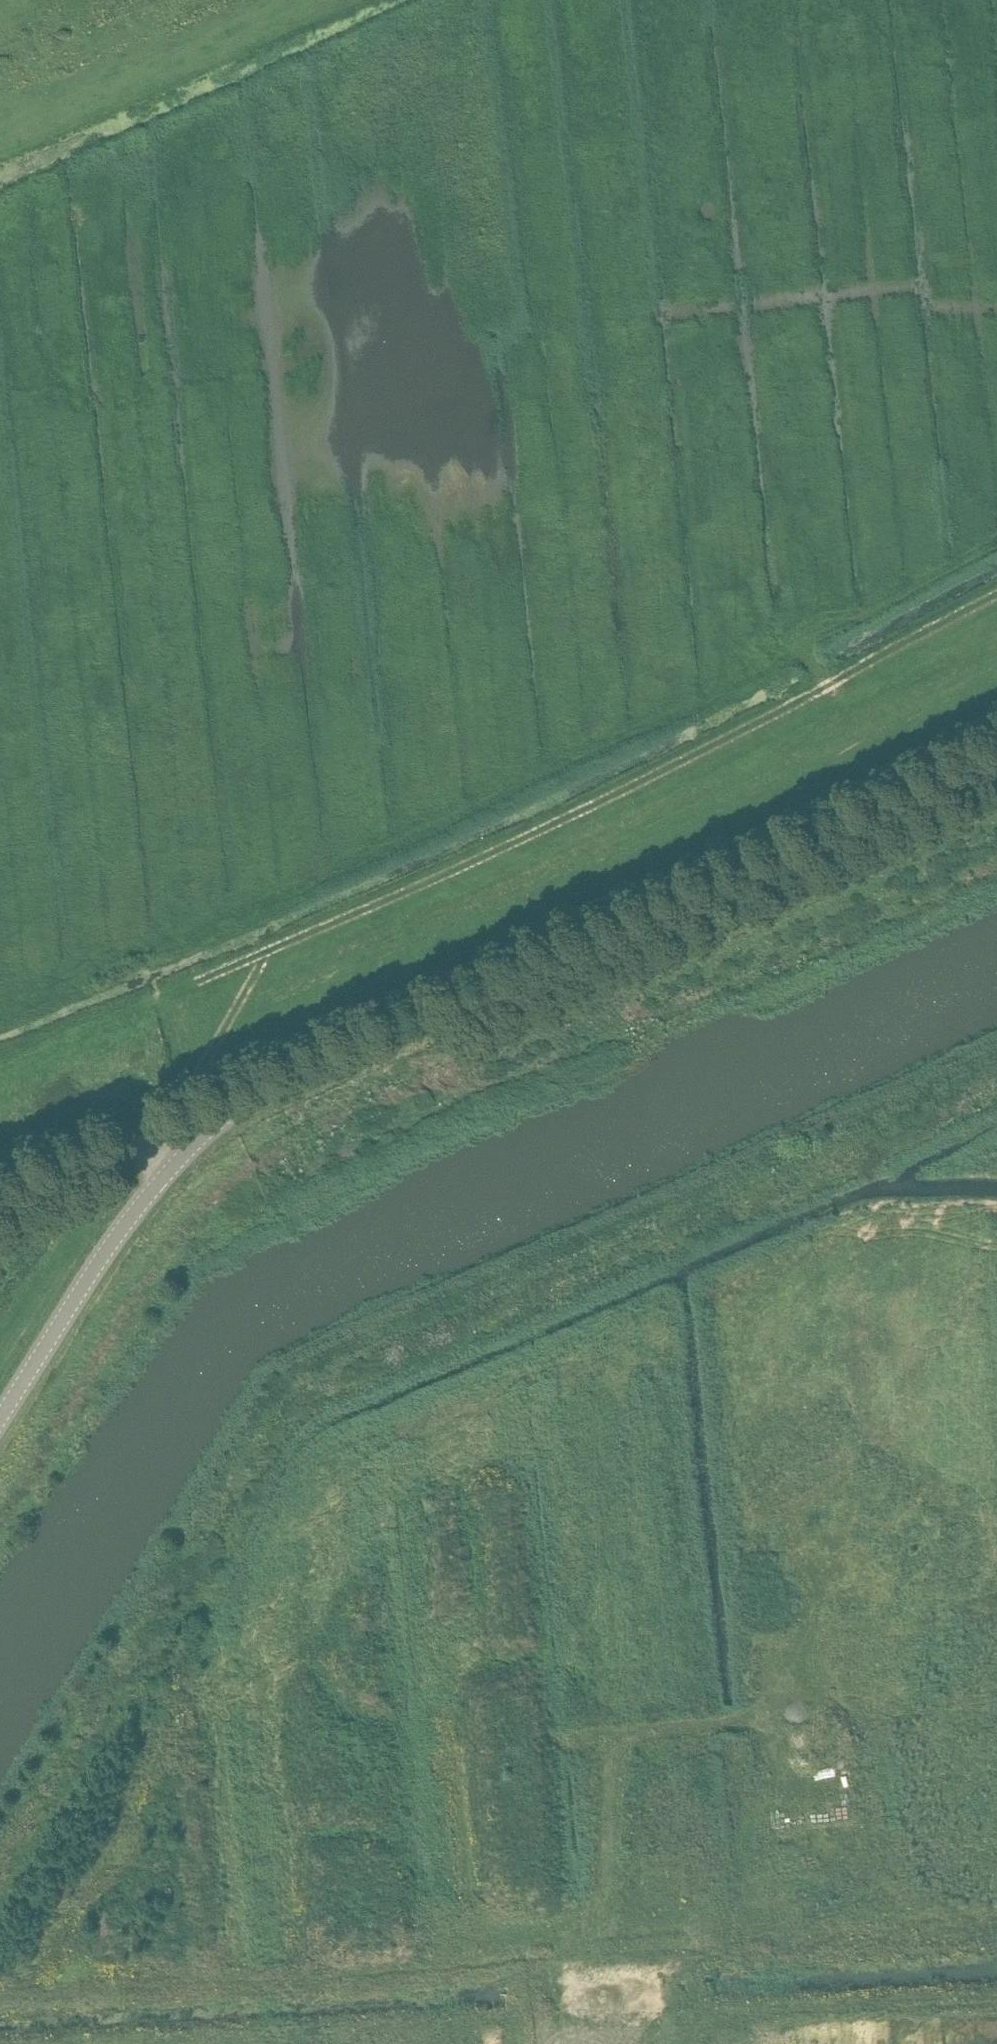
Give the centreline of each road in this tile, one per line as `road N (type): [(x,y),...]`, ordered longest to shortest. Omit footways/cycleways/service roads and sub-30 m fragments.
road 1 (tertiary): [(181,1157),(238,1109),(302,1076),(996,759)]
road 2 (tertiary): [(0,1418),(98,1261),(181,1157)]
road 3 (unclassified): [(0,1195),(96,1159),(143,1149),(181,1157)]

